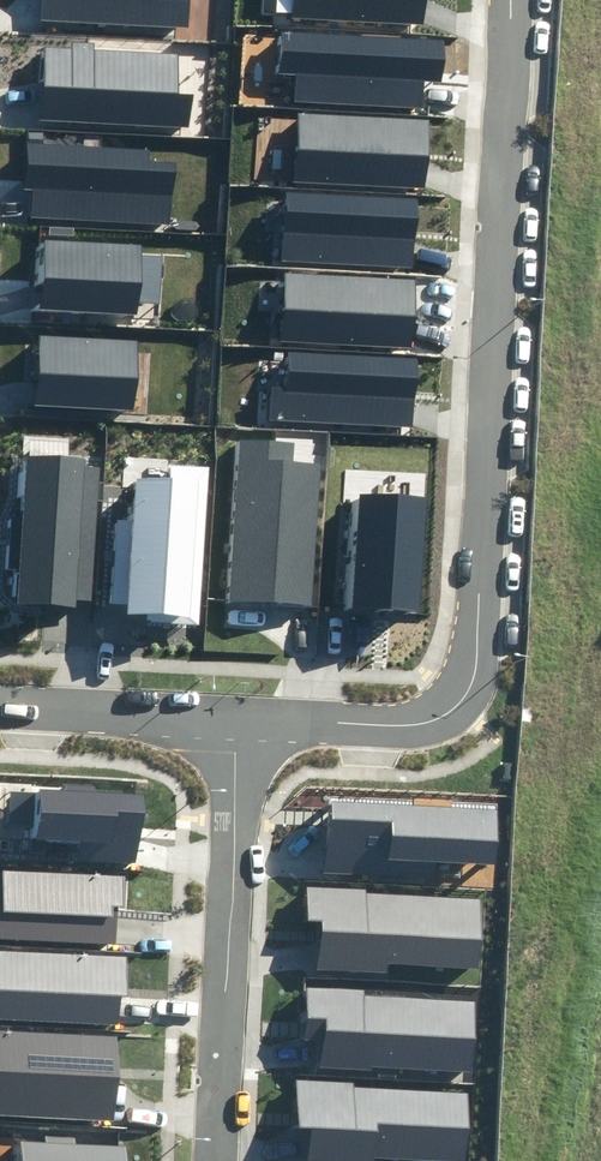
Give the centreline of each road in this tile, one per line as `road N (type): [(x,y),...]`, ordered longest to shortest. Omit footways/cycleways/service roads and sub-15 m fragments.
road 1 (residential): [(241,711),(408,717),(446,709),(469,685),(480,654),(510,0)]
road 2 (residential): [(218,1160),(241,711)]
road 3 (residential): [(0,698),(241,711)]

